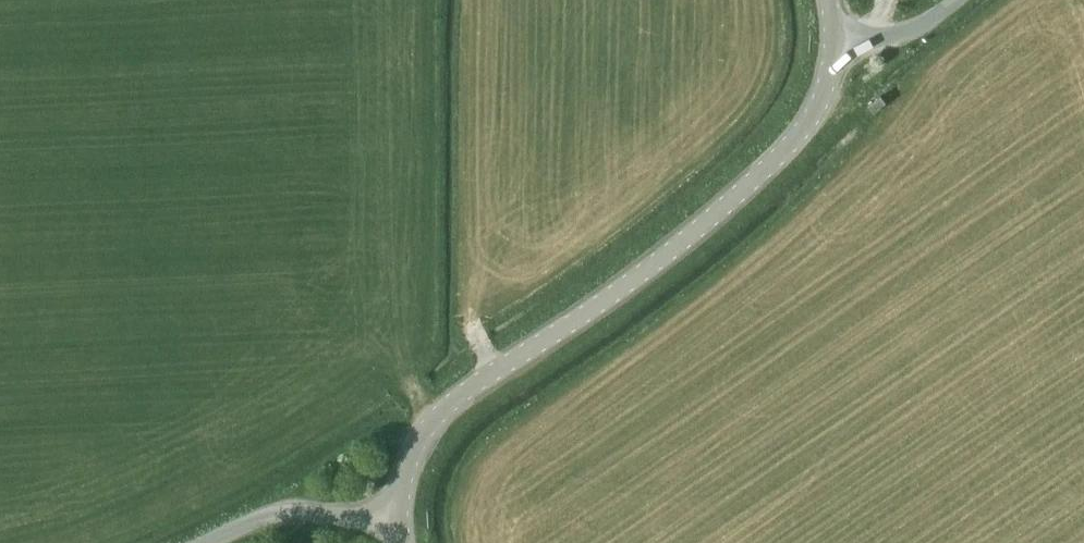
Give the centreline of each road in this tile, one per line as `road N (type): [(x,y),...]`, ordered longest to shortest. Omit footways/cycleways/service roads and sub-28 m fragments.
road 1 (tertiary): [(398,517),(404,471),(425,435),(747,185),(795,134),(833,45)]
road 2 (unclassified): [(208,542),(283,514),(398,517)]
road 3 (unclassified): [(833,45),(910,30),(950,0)]

